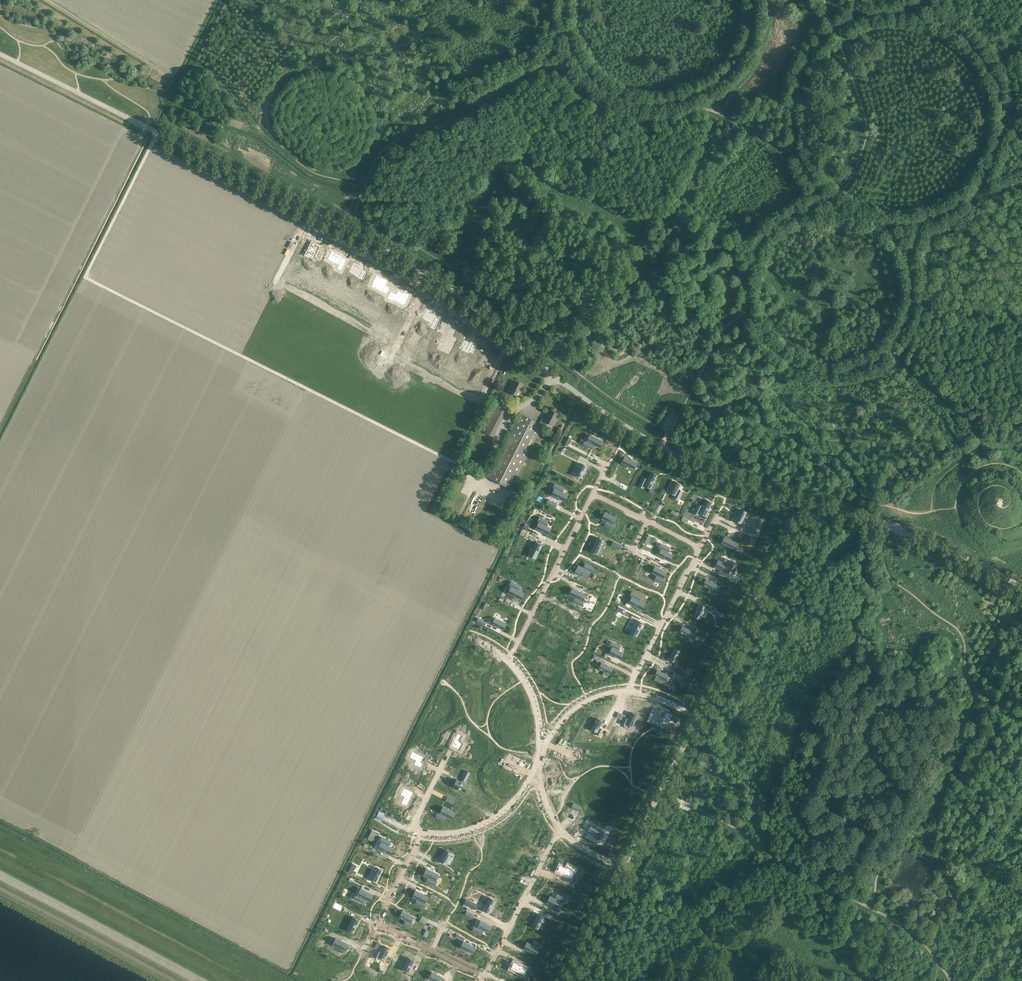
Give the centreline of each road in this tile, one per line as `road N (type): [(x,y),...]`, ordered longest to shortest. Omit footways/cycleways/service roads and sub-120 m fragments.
road 1 (track): [(353,213),(390,145),(553,67),(591,97),(636,116),(710,109),(732,120),(796,155),(828,198)]
road 2 (track): [(452,461),(85,277),(158,133)]
road 3 (unclassified): [(431,277),(0,55)]
road 4 (unclassified): [(804,503),(721,475),(627,429),(431,277)]
road 5 (track): [(662,790),(908,928),(951,980)]
road 6 (unclassified): [(697,719),(804,503)]
road 7 (unclassified): [(1021,587),(896,529),(804,503)]
road 8 (tertiary): [(197,980),(0,877)]
road 9 (track): [(1021,183),(895,225),(828,198)]
road 10 (residential): [(593,493),(507,662)]
road 11 (unclassified): [(622,868),(697,719)]
road 12 (residential): [(484,977),(561,830)]
road 13 (residential): [(626,692),(700,548)]
road 14 (residential): [(421,834),(466,830),(504,811),(540,758)]
road 15 (residential): [(303,226),(423,290)]
road 16 (residential): [(366,404),(423,290)]
road 17 (track): [(46,0),(153,66)]
road 18 (unclassified): [(565,980),(622,868)]
road 19 (residential): [(700,548),(593,493)]

